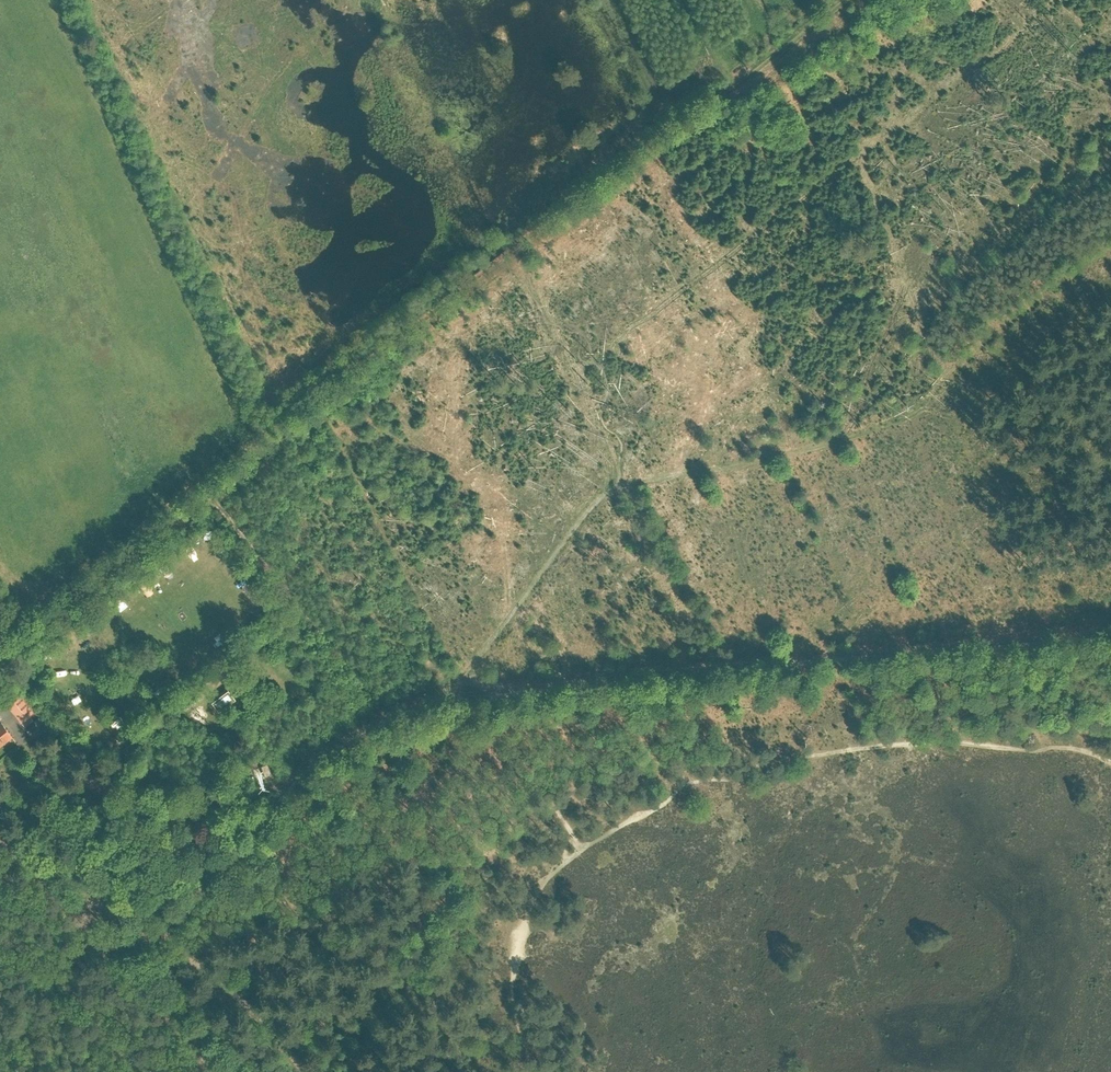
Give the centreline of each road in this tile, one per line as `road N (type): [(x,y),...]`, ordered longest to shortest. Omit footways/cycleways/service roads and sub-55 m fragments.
road 1 (track): [(1110,628),(493,689)]
road 2 (track): [(511,259),(847,0)]
road 3 (track): [(0,656),(279,440)]
road 4 (tertiary): [(221,1071),(0,838)]
road 5 (track): [(210,493),(383,717)]
road 6 (track): [(305,765),(258,795),(152,827)]
road 7 (track): [(448,693),(383,717),(305,765)]

